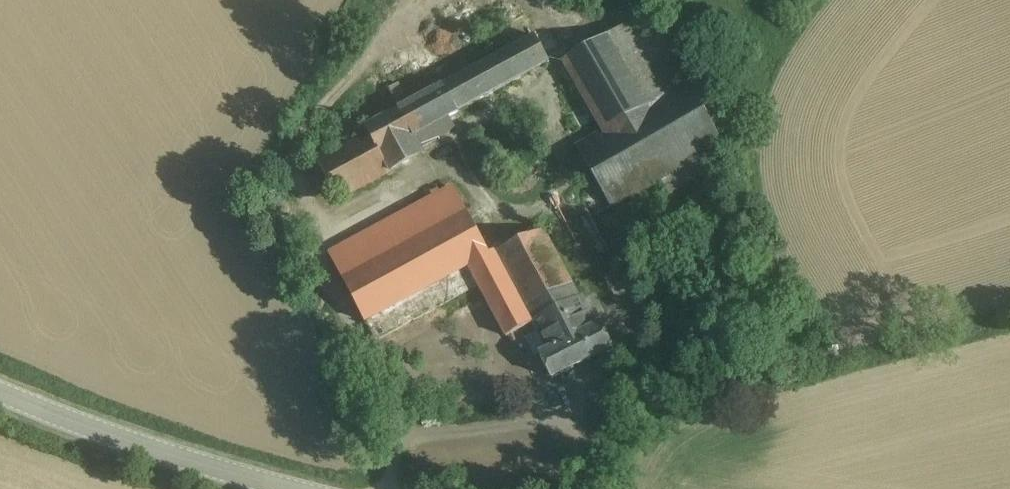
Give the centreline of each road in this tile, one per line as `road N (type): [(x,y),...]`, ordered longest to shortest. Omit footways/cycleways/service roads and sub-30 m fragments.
road 1 (unclassified): [(0,393),(188,462),(291,488)]

